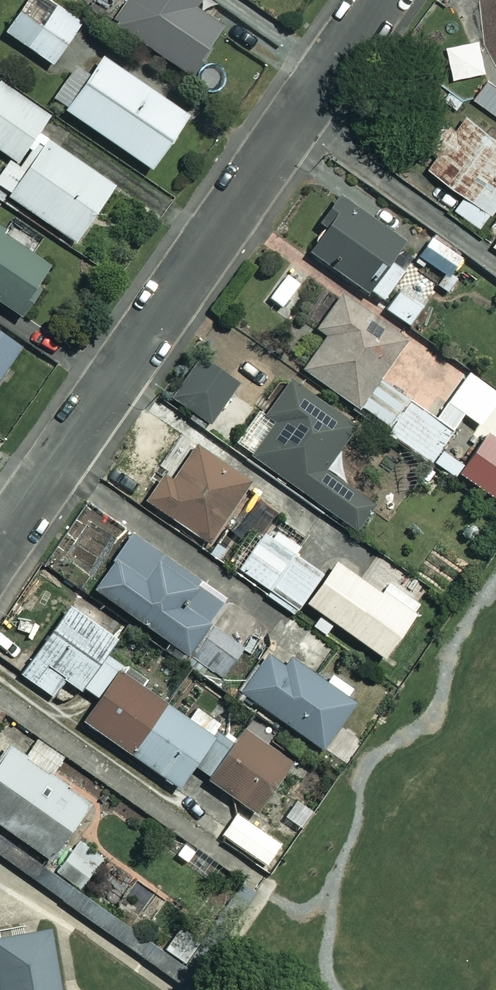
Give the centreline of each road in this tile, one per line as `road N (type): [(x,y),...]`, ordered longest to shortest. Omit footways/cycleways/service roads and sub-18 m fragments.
road 1 (residential): [(0,550),(374,0)]

